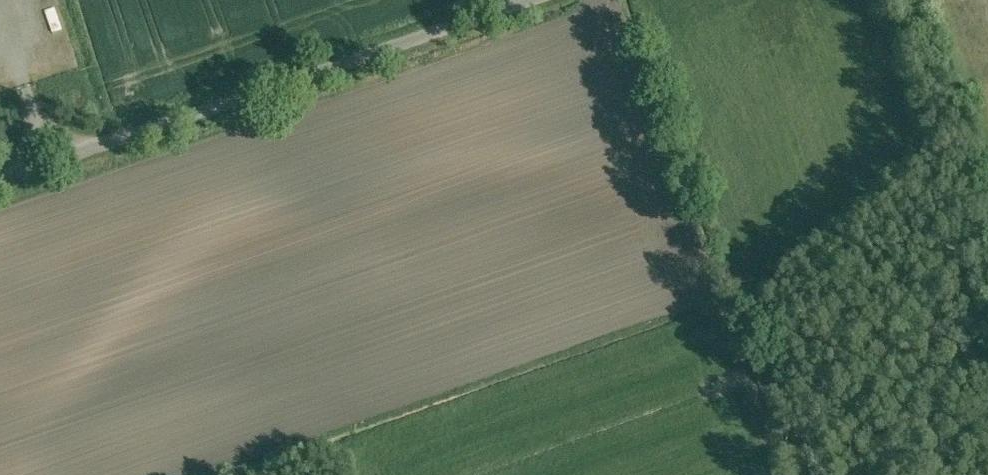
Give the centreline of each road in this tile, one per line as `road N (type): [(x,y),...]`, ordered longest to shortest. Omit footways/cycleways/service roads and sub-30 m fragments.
road 1 (unclassified): [(0,177),(533,0)]

